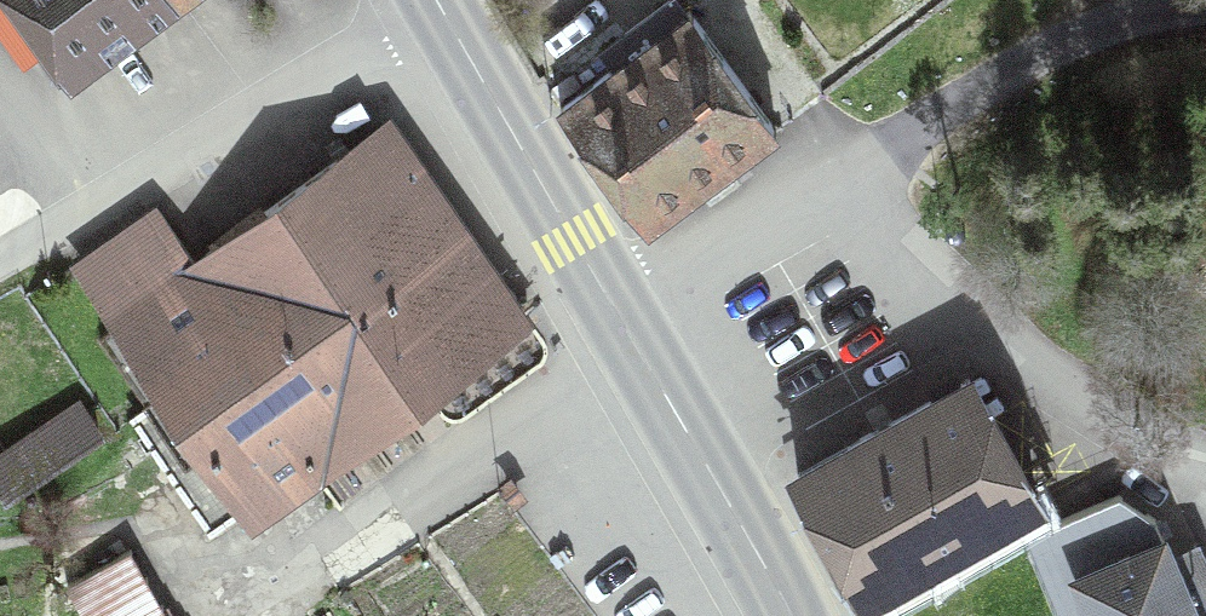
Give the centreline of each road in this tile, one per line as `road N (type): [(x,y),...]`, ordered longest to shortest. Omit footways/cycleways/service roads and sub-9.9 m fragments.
road 1 (unclassified): [(606,298),(857,165),(1068,40),(1205,2)]
road 2 (residential): [(449,19),(0,270)]
road 3 (primary): [(788,615),(606,298)]
road 4 (primary): [(606,298),(449,19)]

